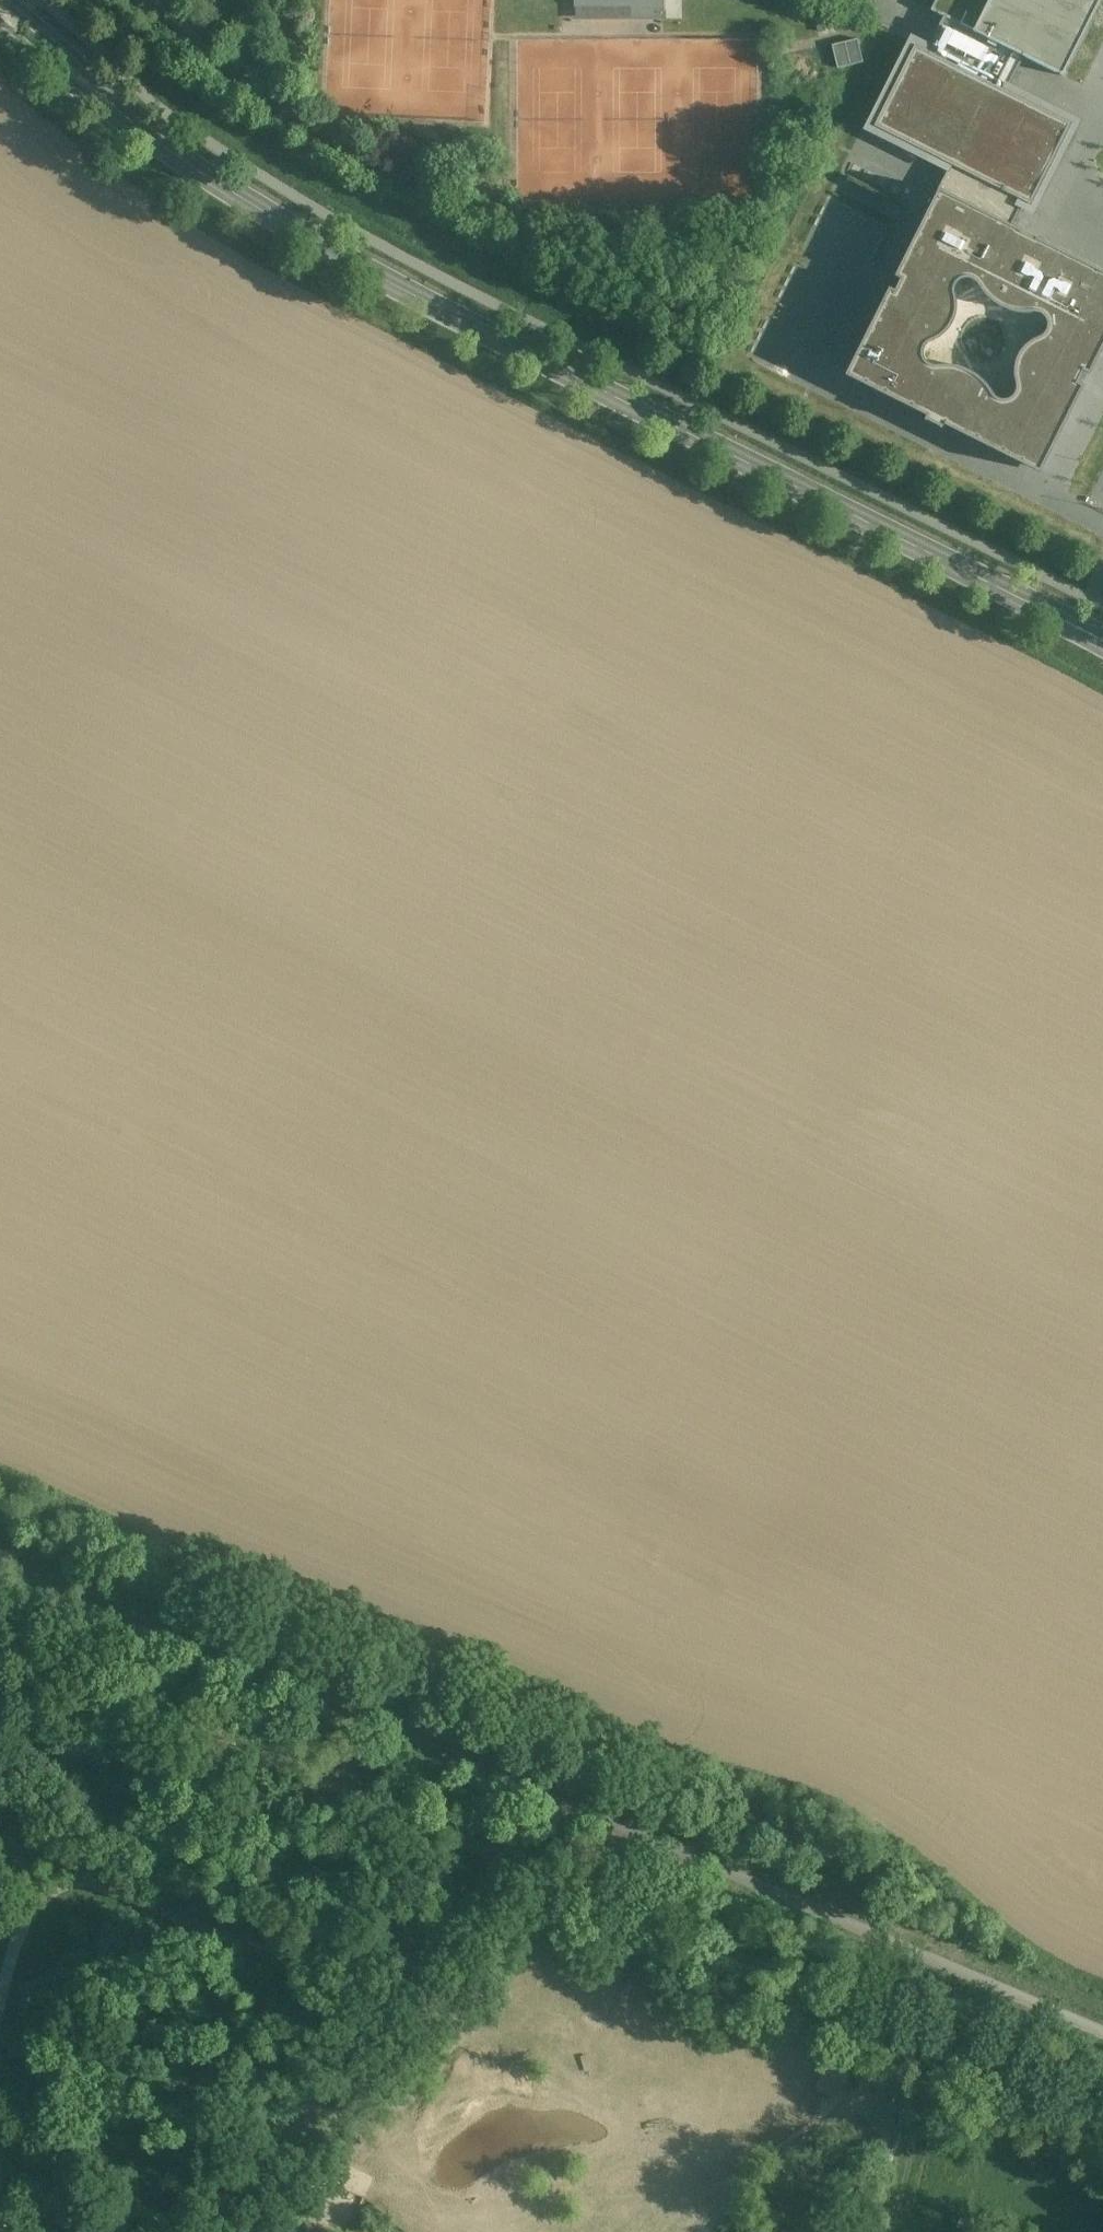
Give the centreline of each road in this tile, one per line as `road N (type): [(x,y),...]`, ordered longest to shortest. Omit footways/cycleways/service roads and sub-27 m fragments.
road 1 (secondary): [(0,10),(224,188),(375,276),(1102,642)]

